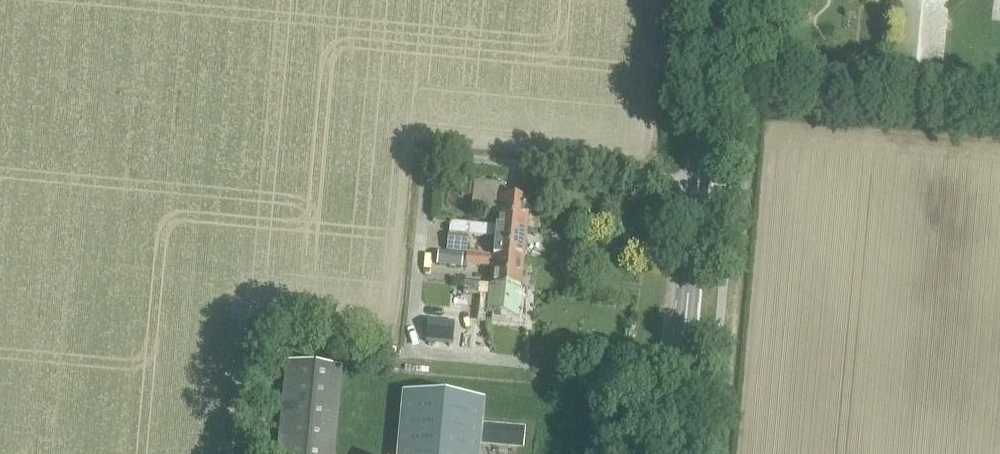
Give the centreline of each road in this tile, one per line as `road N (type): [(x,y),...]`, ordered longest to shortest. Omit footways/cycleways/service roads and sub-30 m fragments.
road 1 (secondary): [(672,453),(713,0)]

